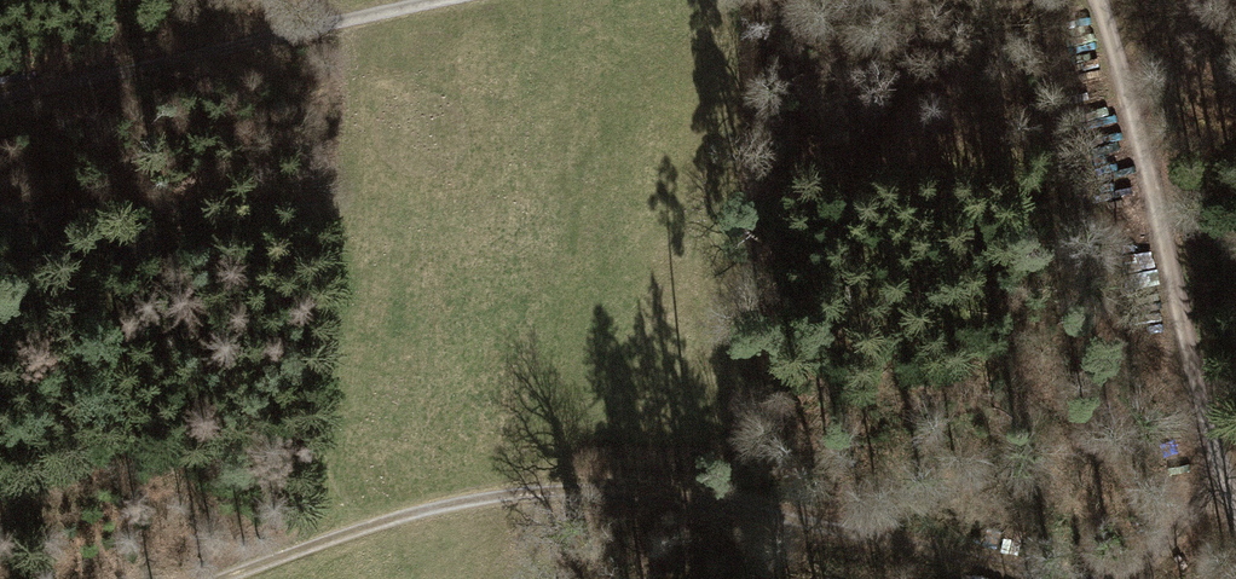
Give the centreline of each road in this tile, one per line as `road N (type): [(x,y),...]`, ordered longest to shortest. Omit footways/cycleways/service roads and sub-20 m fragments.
road 1 (track): [(1074,578),(782,514),(566,496),(434,506),(236,578)]
road 2 (track): [(1095,0),(1215,460),(1235,507)]
road 3 (track): [(0,95),(435,0)]
road 4 (track): [(1125,578),(1179,536),(1215,460)]

